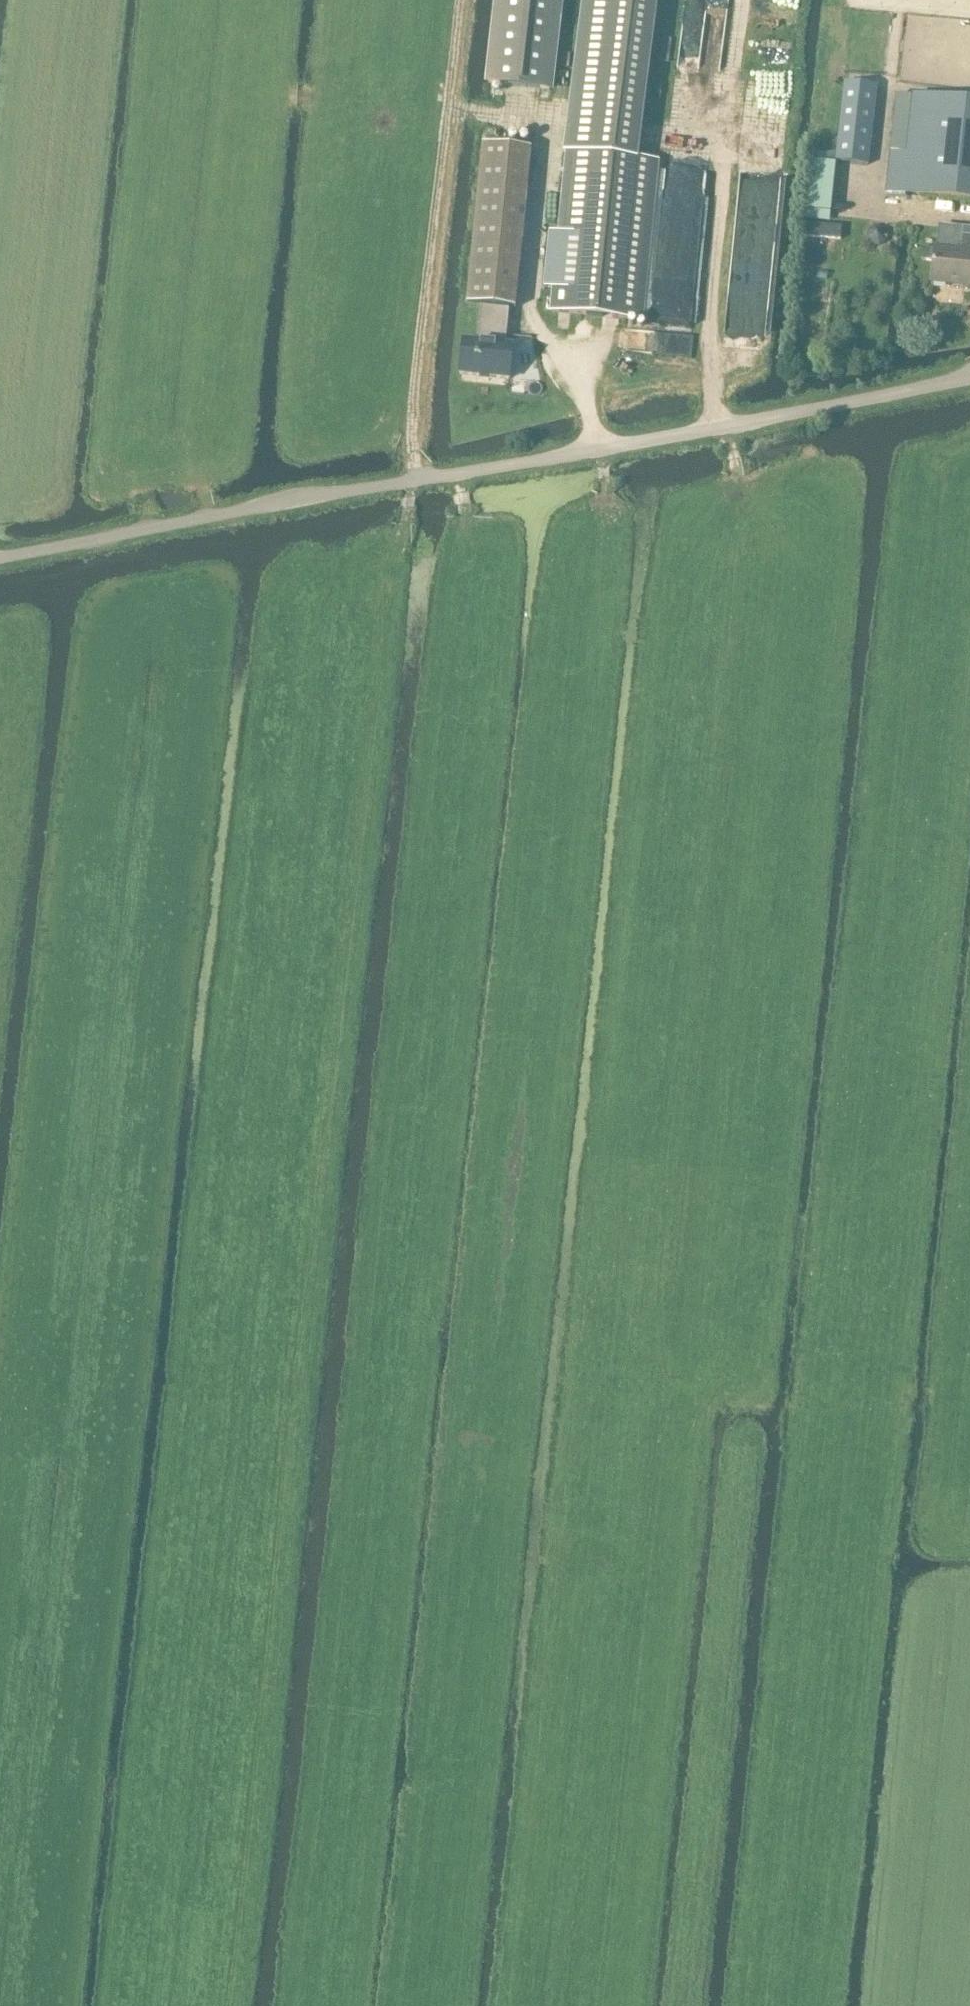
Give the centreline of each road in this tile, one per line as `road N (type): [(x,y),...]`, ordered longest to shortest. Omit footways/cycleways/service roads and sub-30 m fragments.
road 1 (unclassified): [(0,556),(969,378)]
road 2 (track): [(409,481),(463,0)]

